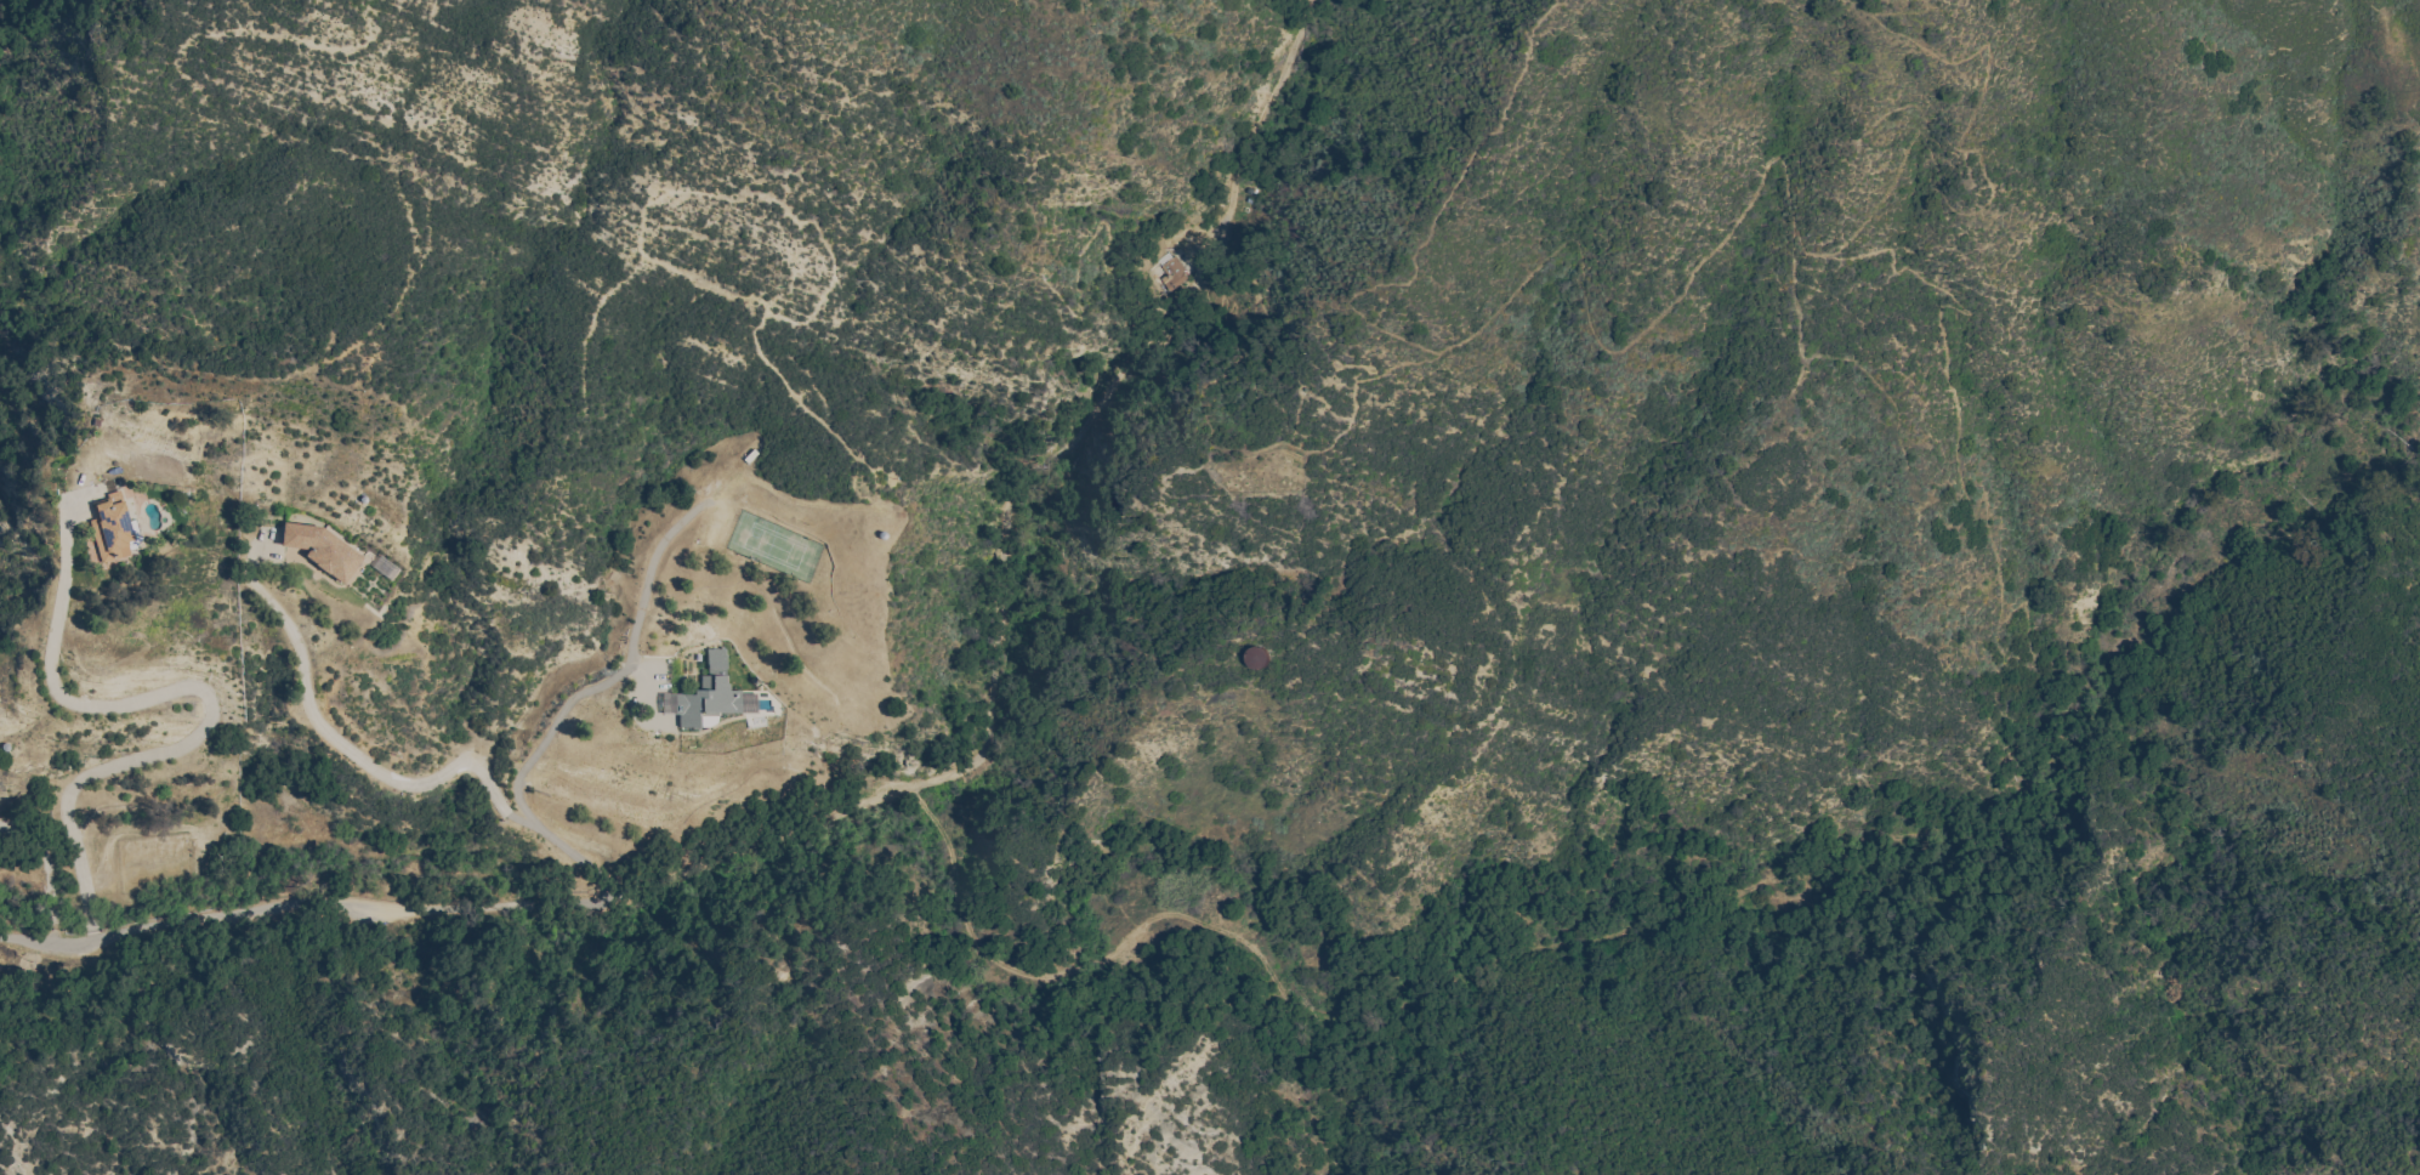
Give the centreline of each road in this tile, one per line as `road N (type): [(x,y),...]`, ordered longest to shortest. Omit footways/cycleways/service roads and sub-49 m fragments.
road 1 (track): [(600,908),(643,903),(733,851),(981,770),(1012,634),(1013,539),(1049,475),(1180,313),(1231,209),(1310,0)]
road 2 (residential): [(0,938),(75,947),(351,904),(409,913),(600,908)]

